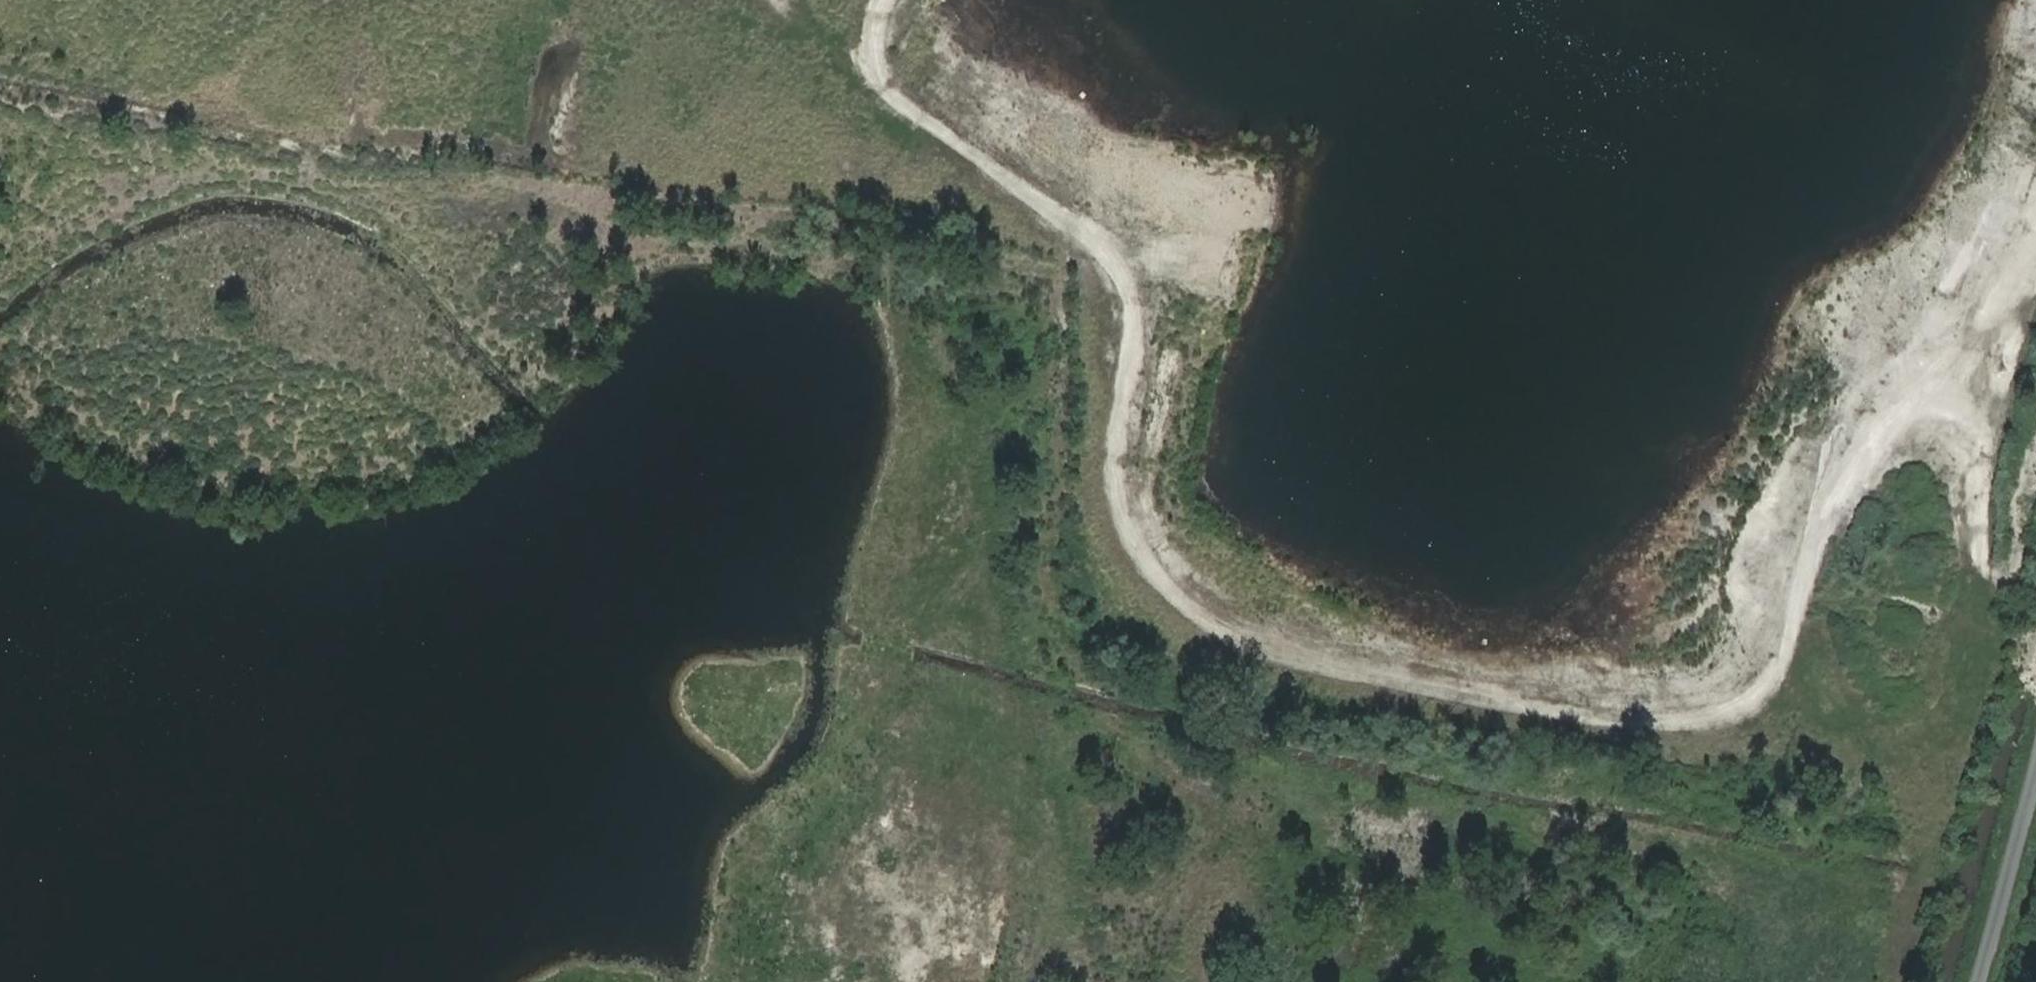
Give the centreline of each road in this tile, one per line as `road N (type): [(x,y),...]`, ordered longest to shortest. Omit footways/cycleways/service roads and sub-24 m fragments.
road 1 (track): [(2035,145),(1933,335),(1770,587),(1736,664),(1665,700),(1469,670),(1204,587),(1153,546),(1131,467),(1138,311),(1111,247),(889,93),(877,50),(895,0)]
road 2 (unclassified): [(2035,772),(1977,981)]

